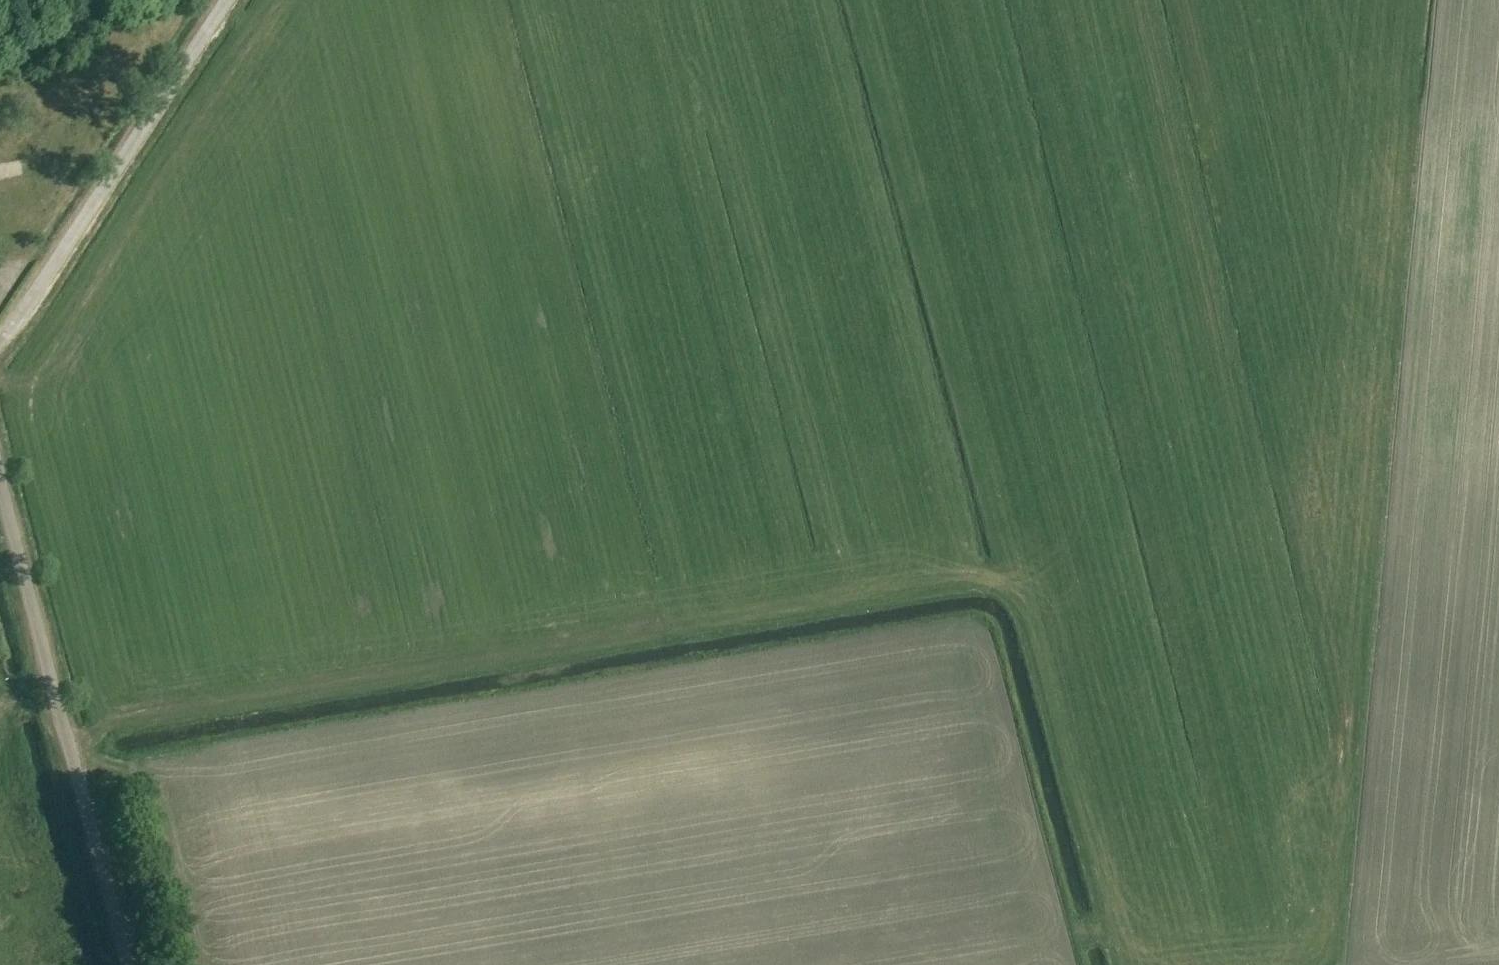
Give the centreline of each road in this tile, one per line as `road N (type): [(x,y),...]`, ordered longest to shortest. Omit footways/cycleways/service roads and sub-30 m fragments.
road 1 (unclassified): [(127,964),(0,484)]
road 2 (unclassified): [(0,337),(226,0)]

